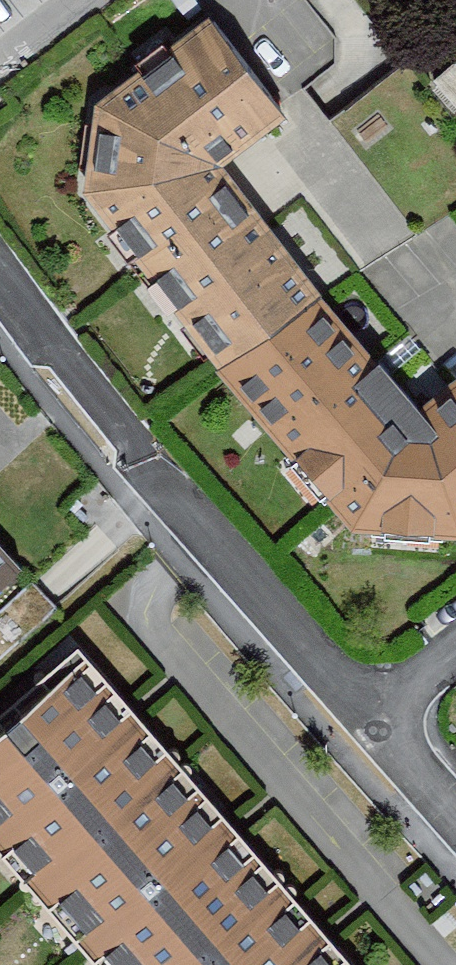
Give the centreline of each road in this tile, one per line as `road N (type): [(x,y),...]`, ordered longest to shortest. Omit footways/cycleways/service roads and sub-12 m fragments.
road 1 (residential): [(372,723),(201,537),(0,277)]
road 2 (residential): [(455,817),(372,723)]

